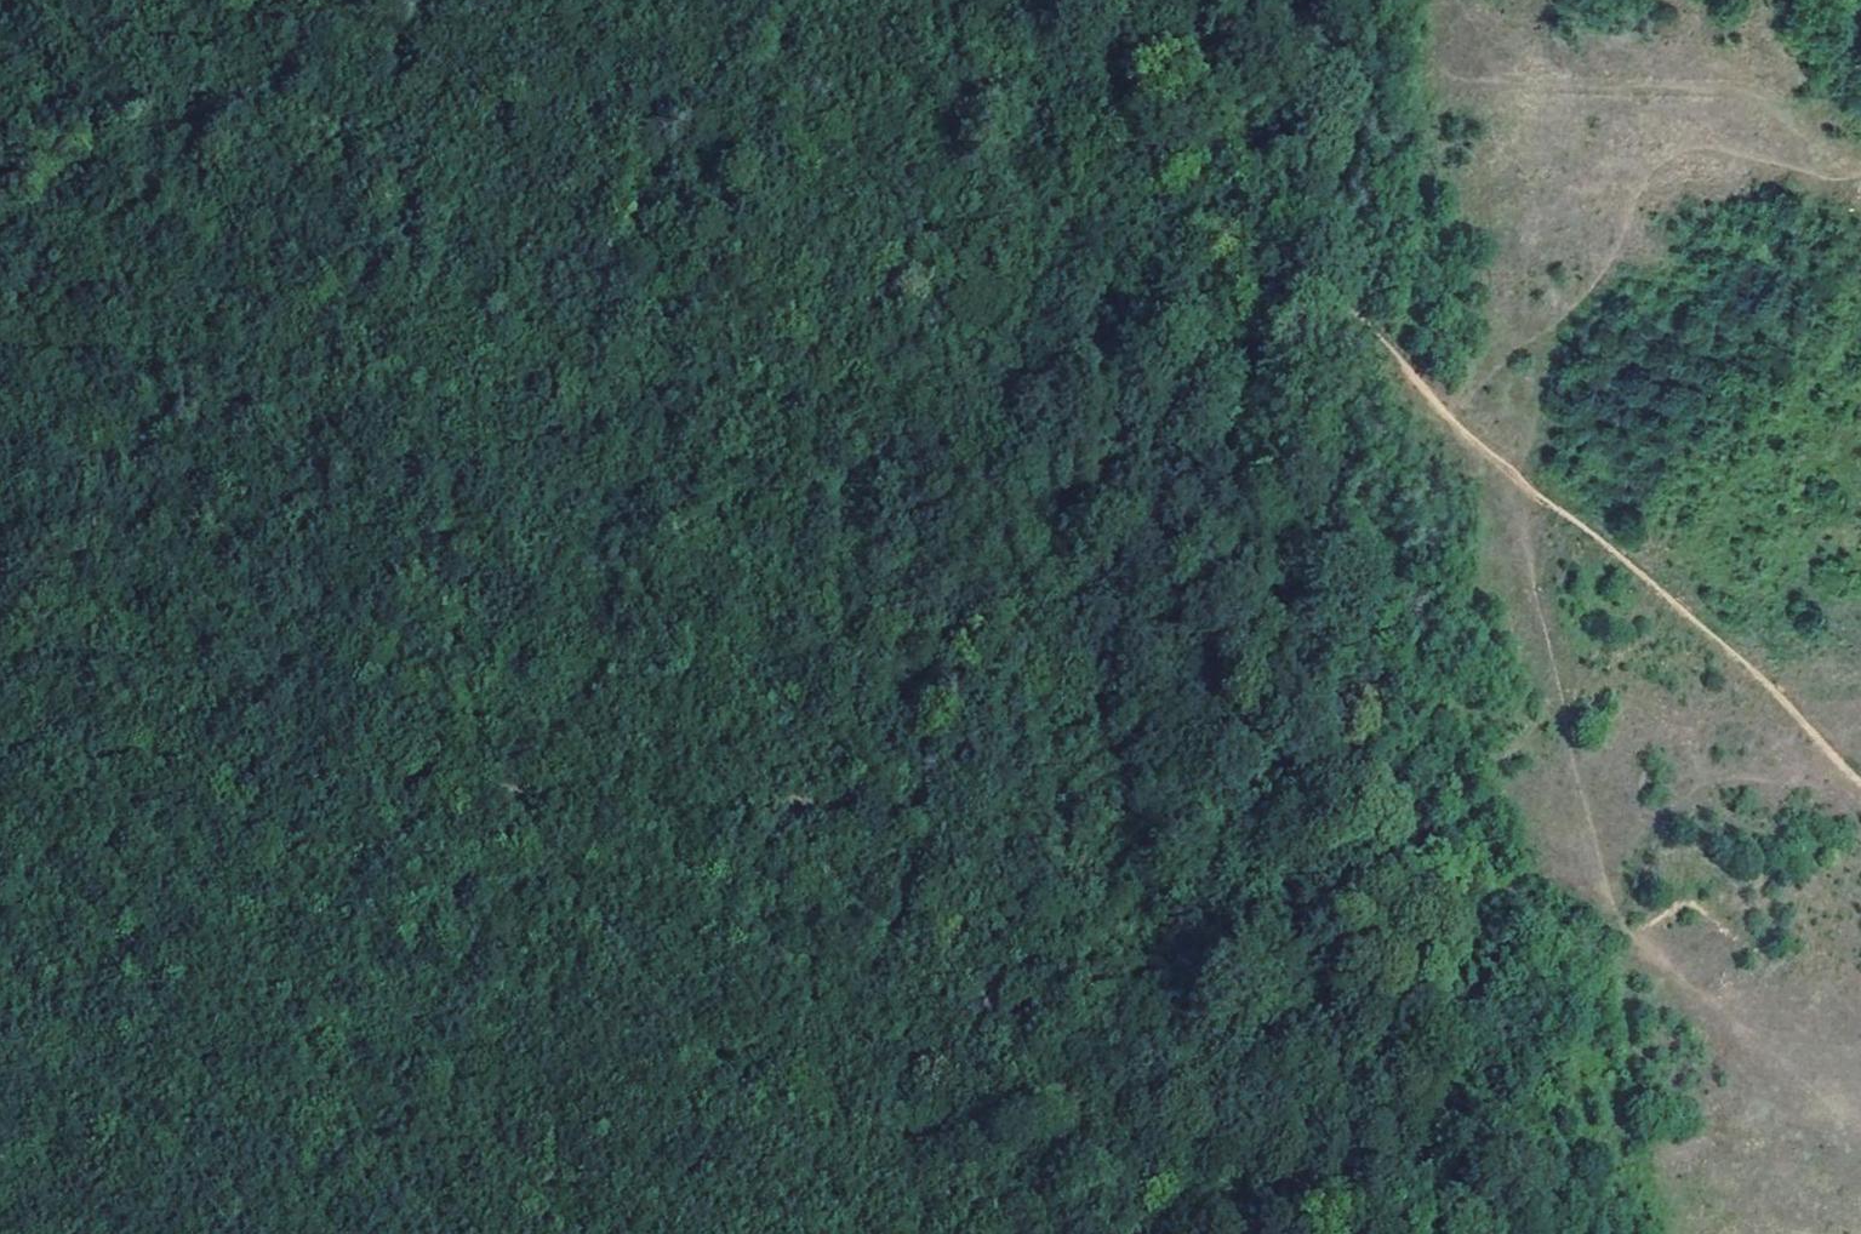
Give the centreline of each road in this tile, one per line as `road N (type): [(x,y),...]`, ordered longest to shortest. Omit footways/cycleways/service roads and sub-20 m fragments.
road 1 (track): [(1522,1233),(1474,1005),(1317,555),(1318,303)]
road 2 (track): [(1318,303),(1363,0)]

